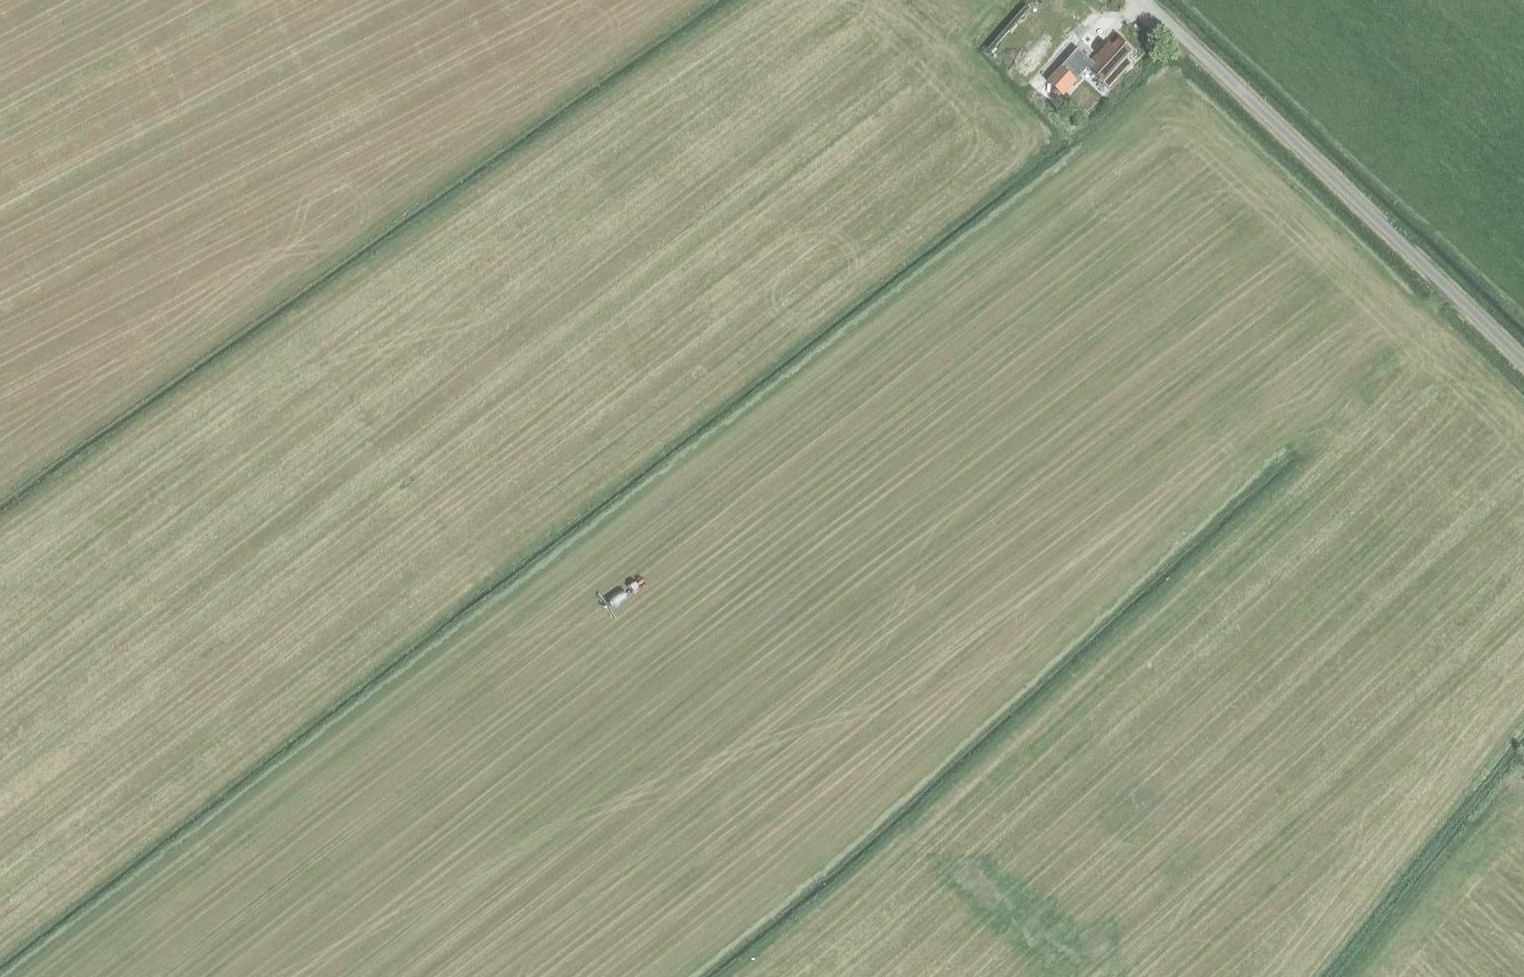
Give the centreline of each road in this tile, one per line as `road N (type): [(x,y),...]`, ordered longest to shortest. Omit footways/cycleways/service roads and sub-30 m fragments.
road 1 (unclassified): [(1523,360),(1139,0)]

